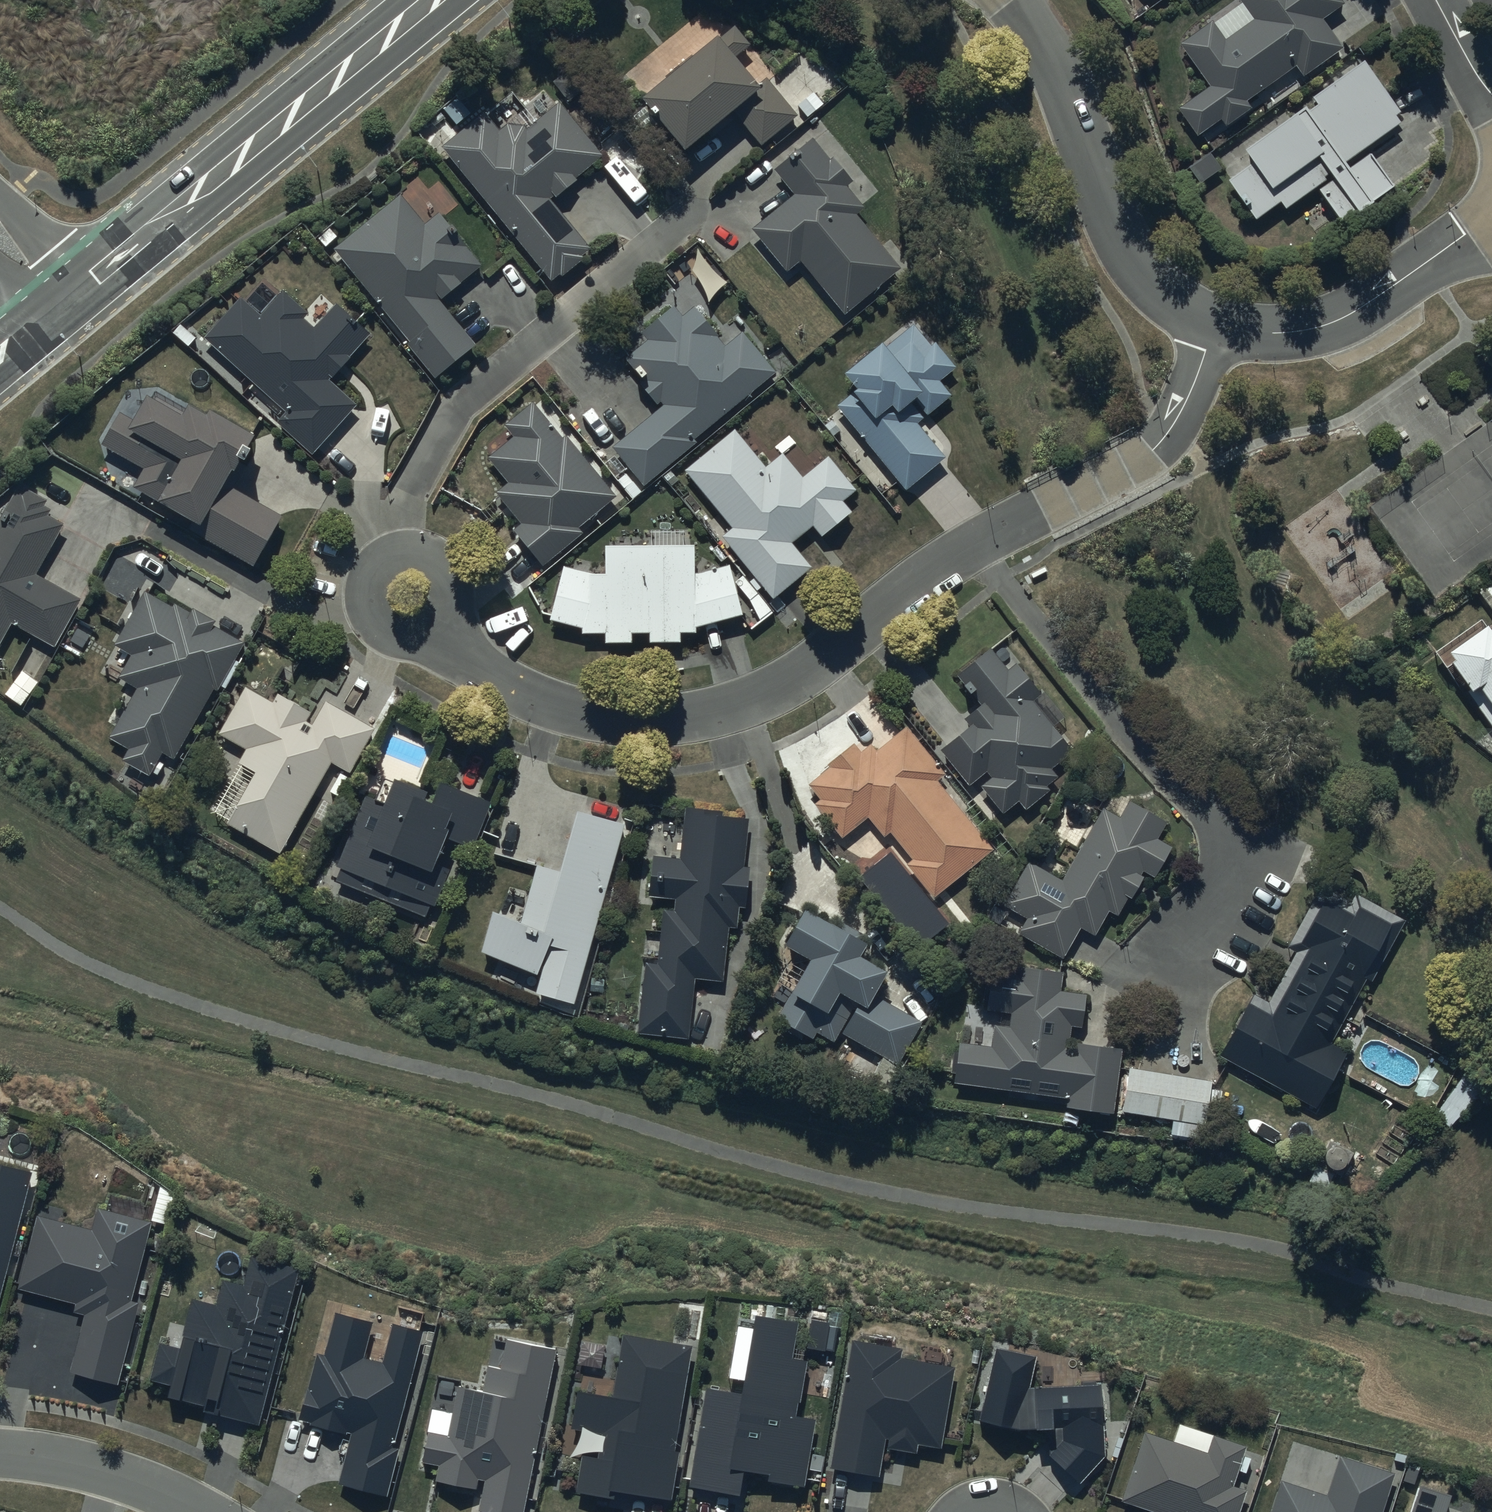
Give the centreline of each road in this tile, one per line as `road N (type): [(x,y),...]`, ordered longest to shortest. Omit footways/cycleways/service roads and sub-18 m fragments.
road 1 (residential): [(1217,324),(1178,418),(1155,450),(957,556),(759,697),(663,718),(569,709),(480,667),(449,643),(412,595)]
road 2 (secondary): [(63,311),(436,0)]
road 3 (residential): [(677,227),(454,414),(408,494),(412,595)]
road 4 (residential): [(1012,0),(1042,36),(1092,151),(1125,253),(1156,300),(1217,324)]
road 5 (residential): [(1217,324),(1279,335),(1343,320),(1491,228)]
road 6 (residential): [(0,1456),(85,1467),(195,1511)]

